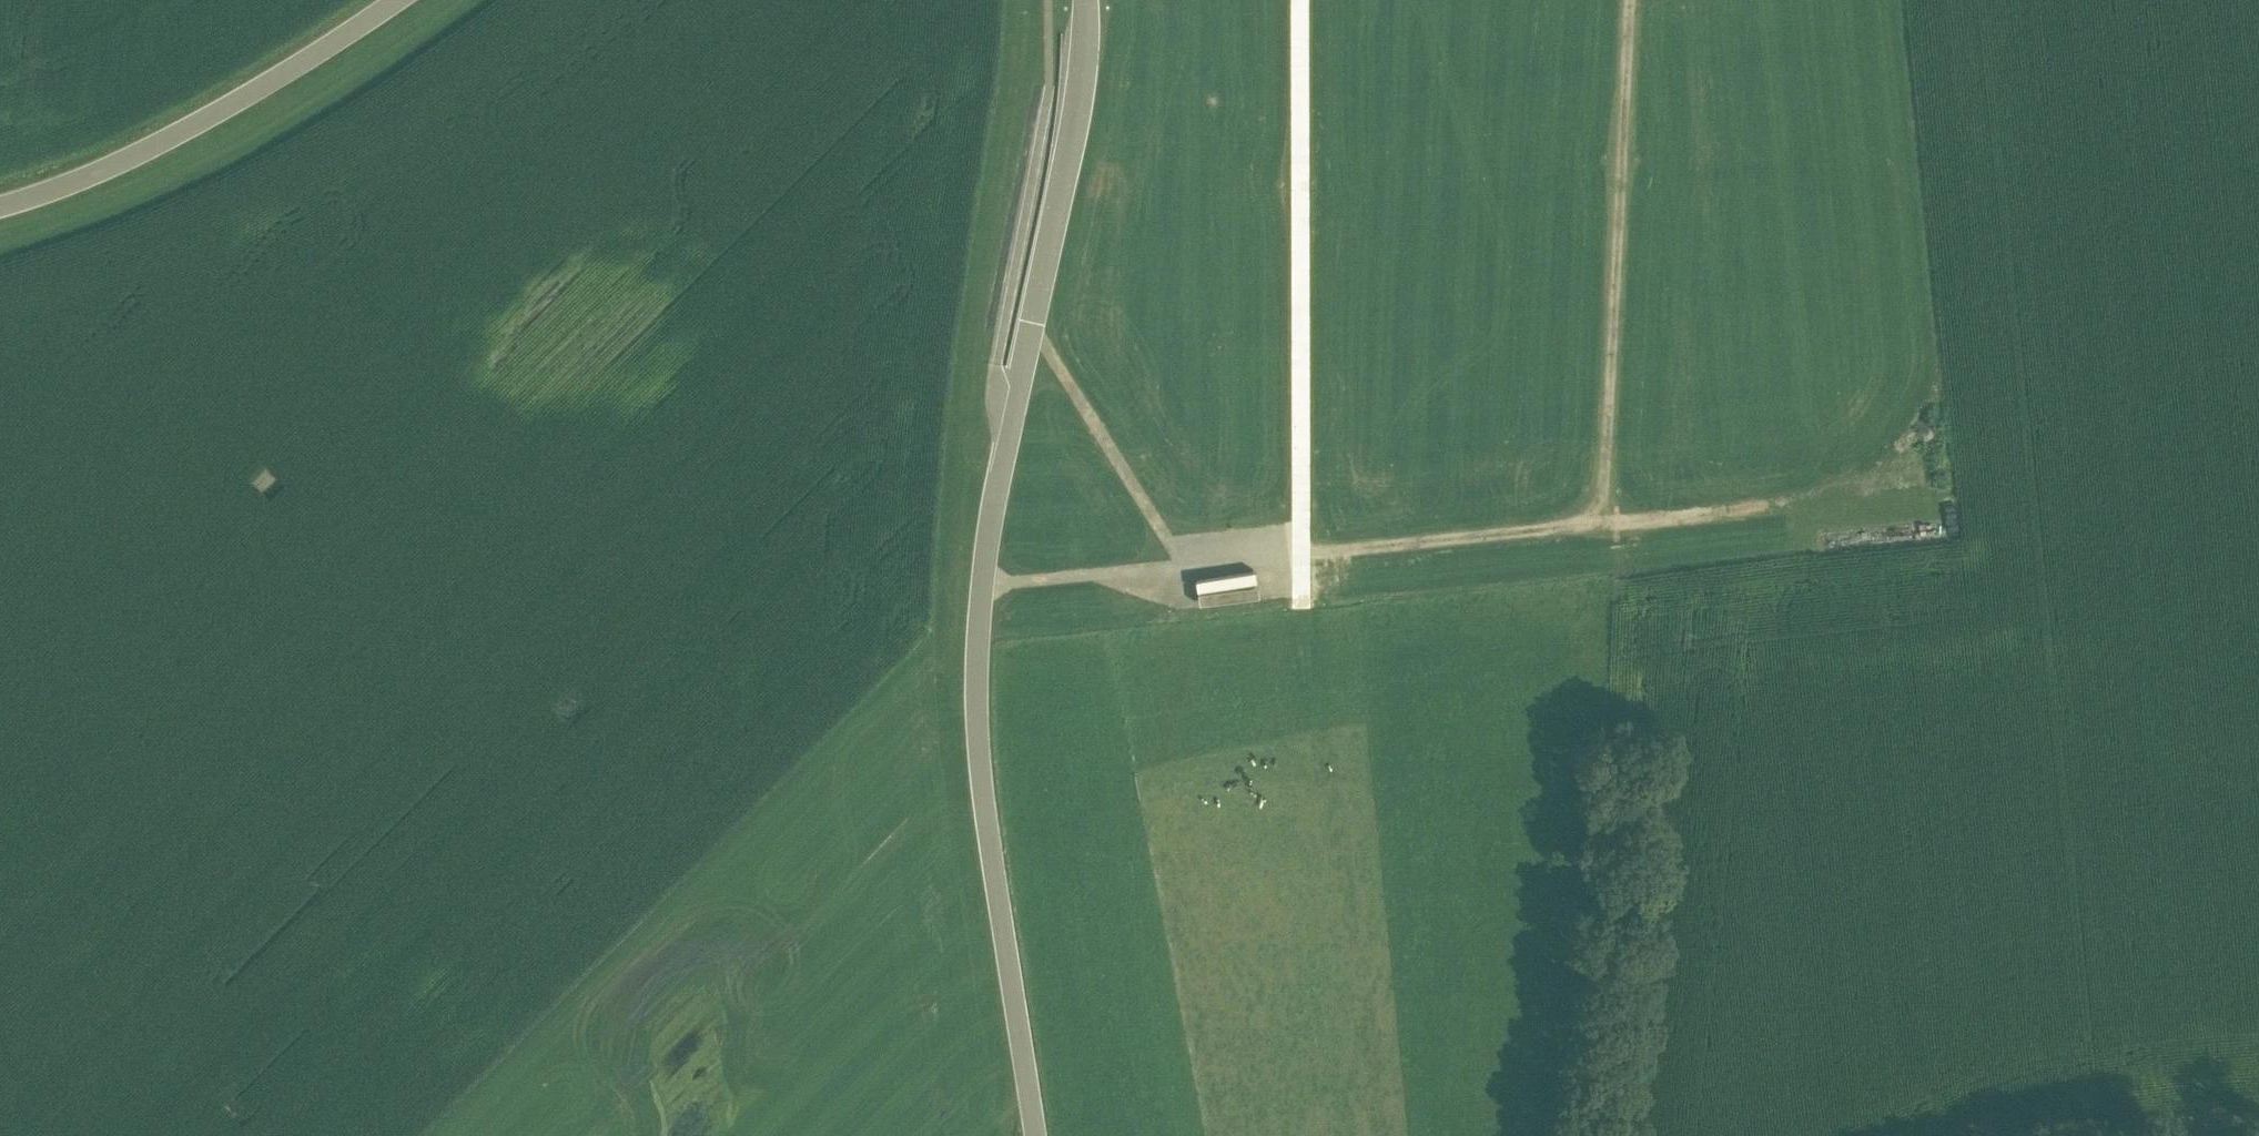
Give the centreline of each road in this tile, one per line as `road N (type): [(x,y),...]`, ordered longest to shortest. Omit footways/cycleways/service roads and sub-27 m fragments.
road 1 (unclassified): [(1037,1135),(977,738),(977,643),(987,541),(1076,107),(1085,0)]
road 2 (track): [(1629,0),(1598,519),(1284,556)]
road 3 (track): [(1297,0),(1299,555)]
road 4 (tertiary): [(0,205),(125,161),(202,120),(386,0)]

